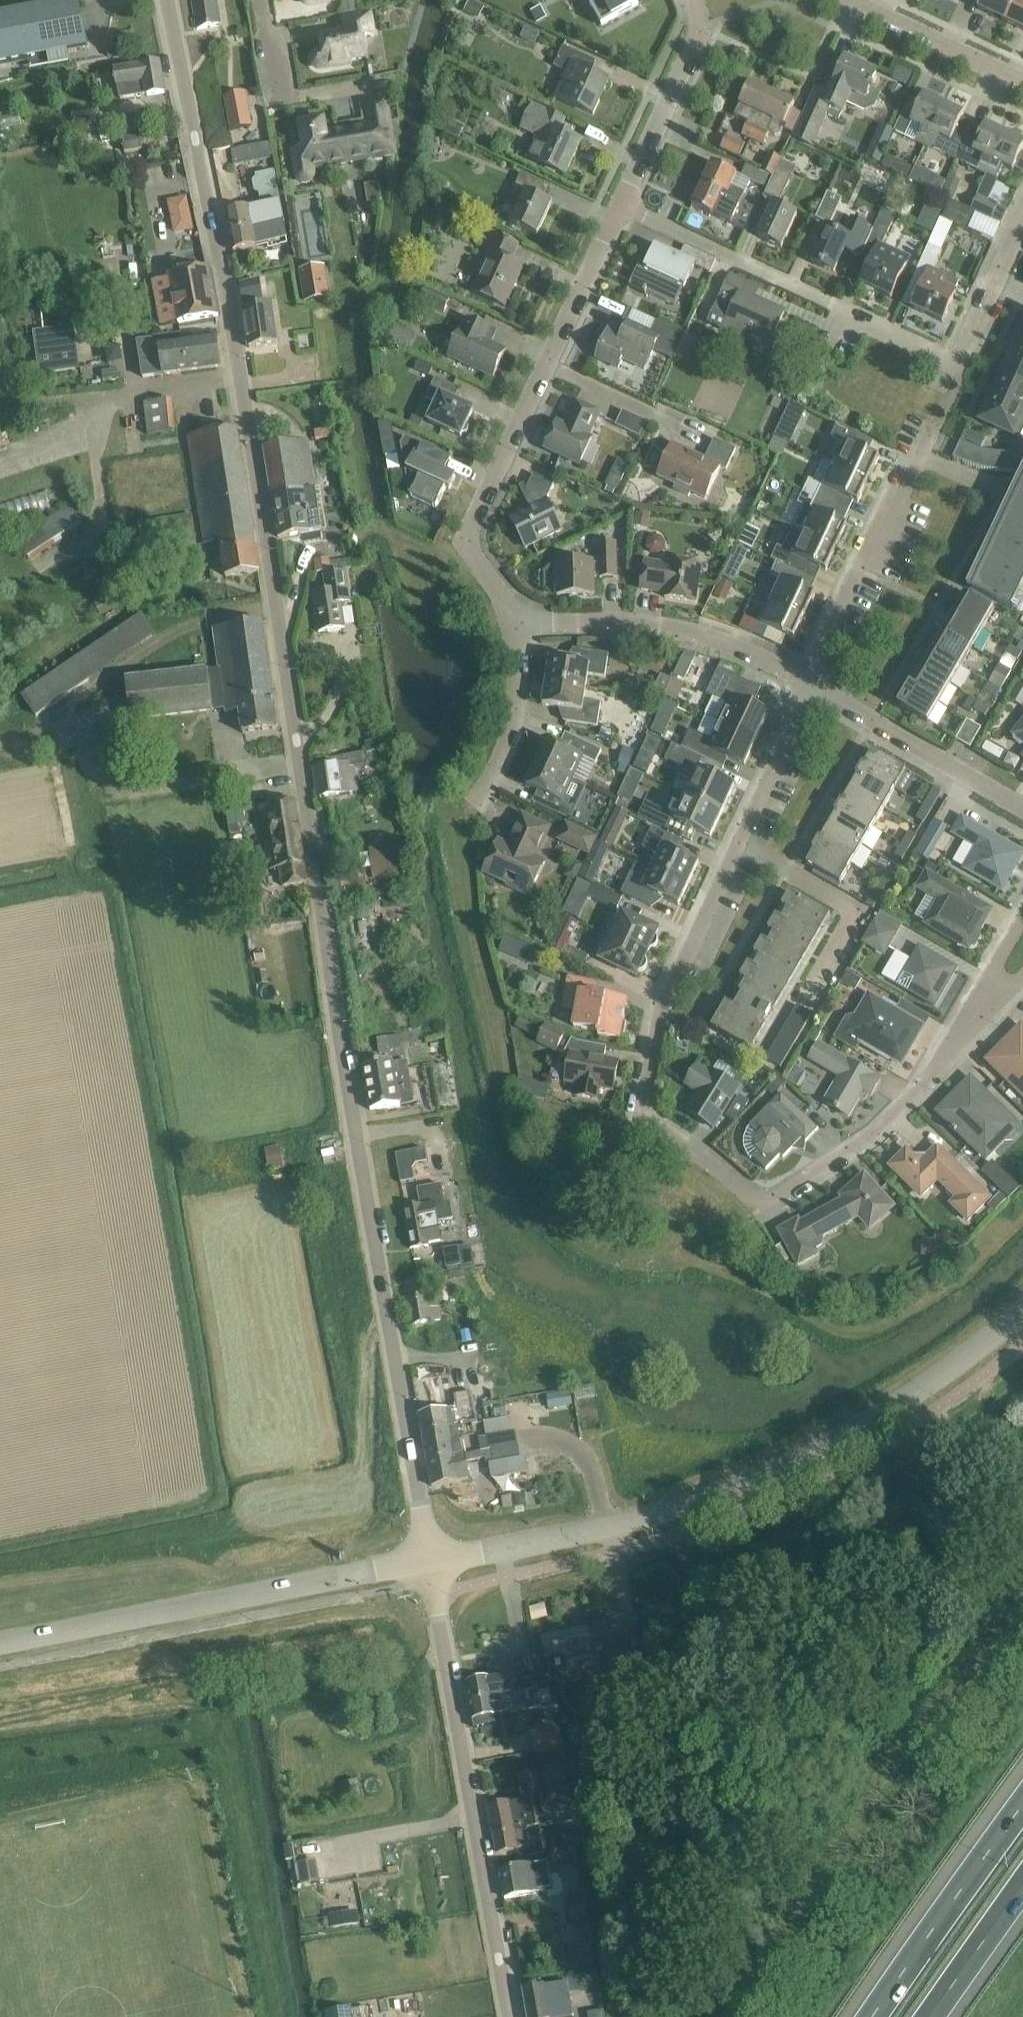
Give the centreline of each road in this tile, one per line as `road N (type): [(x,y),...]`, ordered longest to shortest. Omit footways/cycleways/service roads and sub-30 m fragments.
road 1 (tertiary): [(427,1554),(231,315),(171,0)]
road 2 (residential): [(980,1006),(863,1152),(791,1191),(728,1195),(642,1137),(629,1101),(809,680)]
road 3 (tertiary): [(427,1554),(676,1506),(767,1471),(900,1397),(1022,1307)]
road 4 (unclassified): [(427,1554),(510,2016)]
road 5 (residential): [(513,629),(470,530),(467,495),(604,202)]
road 6 (unclassified): [(0,1640),(427,1554)]
road 7 (residential): [(954,360),(604,202)]
road 8 (residential): [(809,680),(954,360)]
road 9 (residential): [(809,680),(654,630),(513,629)]
road 10 (motorway): [(1022,1806),(873,2016)]
road 11 (residential): [(1022,811),(809,680)]
road 12 (residential): [(604,202),(674,60),(680,0)]
road 13 (residential): [(1022,90),(851,0)]
road 14 (residential): [(481,800),(519,721),(513,629)]
road 15 (motorway): [(930,2016),(1022,1887)]
road 16 (residential): [(954,360),(1022,218)]

